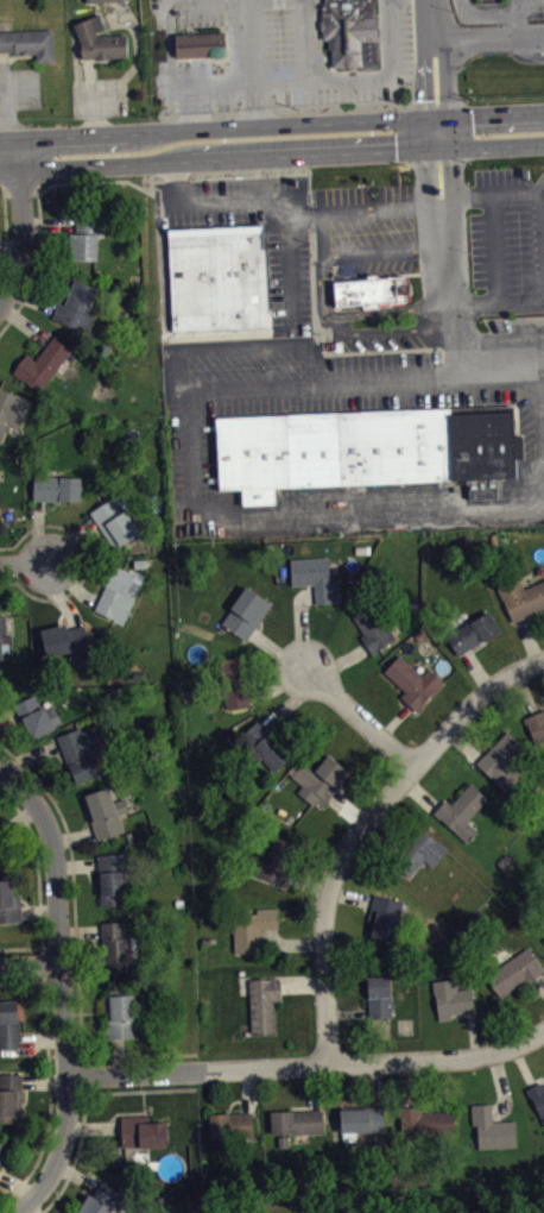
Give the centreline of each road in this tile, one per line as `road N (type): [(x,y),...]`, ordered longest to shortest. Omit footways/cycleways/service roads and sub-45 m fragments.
road 1 (residential): [(327,1062),(321,925),(341,856),(483,690),(543,659)]
road 2 (residential): [(65,1077),(456,1058),(494,1054),(543,1030)]
road 3 (residential): [(65,1077),(50,834),(39,807),(0,767)]
road 4 (secondary): [(436,117),(148,130)]
road 5 (secondary): [(213,156),(437,146)]
road 6 (secondary): [(18,153),(64,165),(213,156)]
road 7 (residential): [(0,304),(20,258),(18,153)]
road 8 (residential): [(17,1212),(58,1155),(65,1077)]
road 9 (residential): [(416,761),(304,667)]
road 10 (secondary): [(148,130),(53,137),(18,153)]

